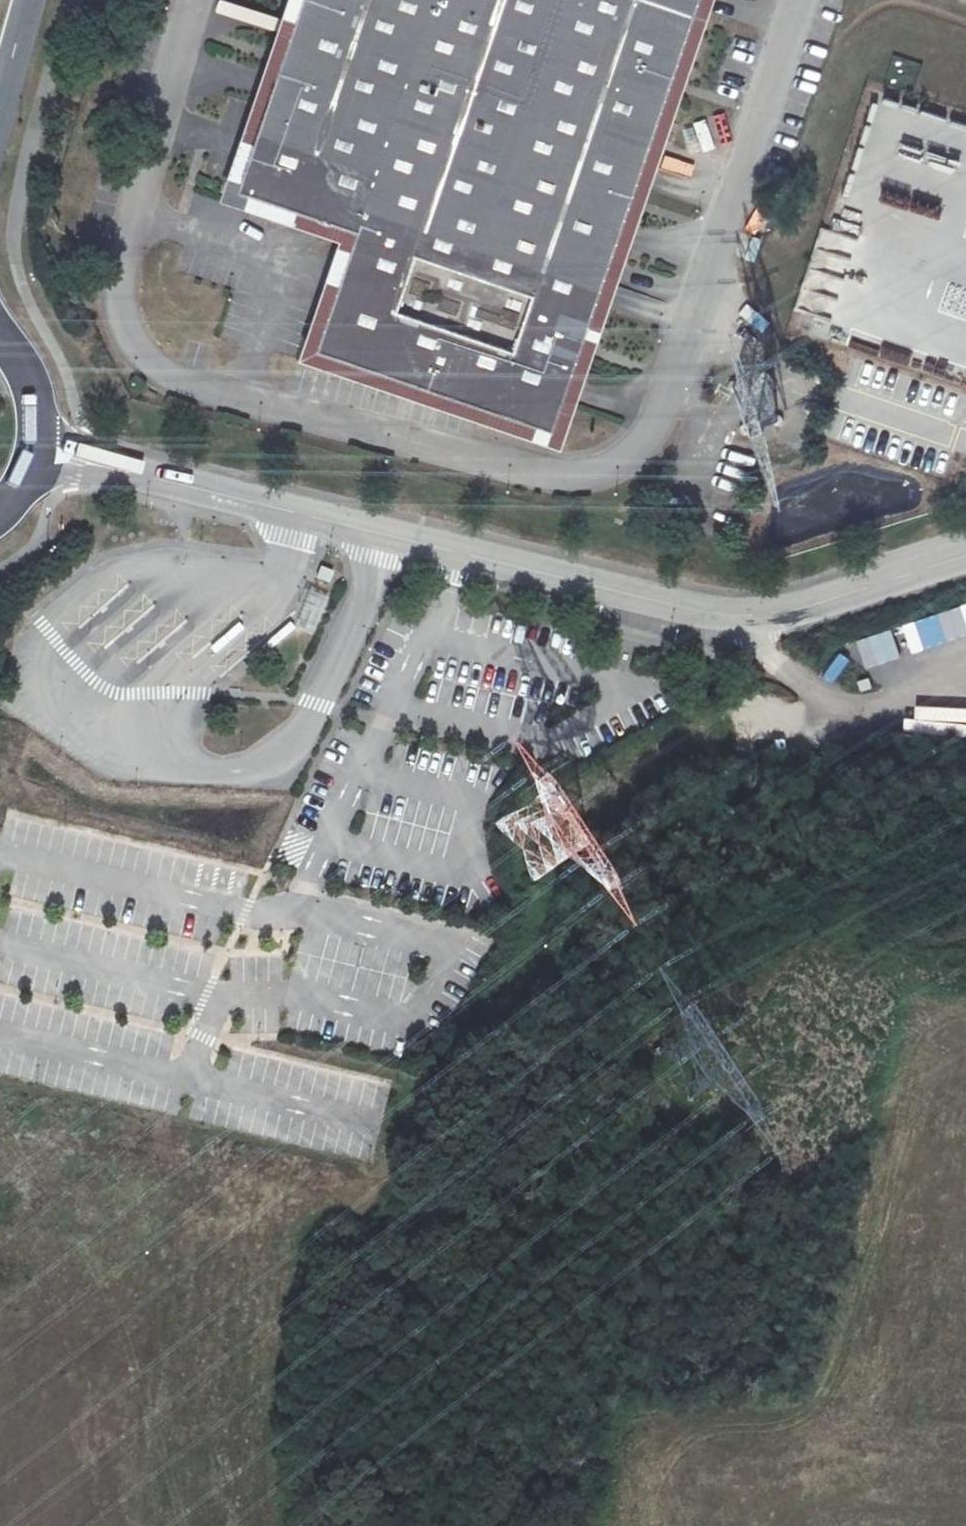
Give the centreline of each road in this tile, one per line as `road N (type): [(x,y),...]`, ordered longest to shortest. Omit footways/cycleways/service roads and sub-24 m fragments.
road 1 (residential): [(200,0),(123,269),(121,301),(139,358),(178,387),(574,483),(635,459),(665,418),(805,0)]
road 2 (unclassified): [(35,450),(707,613),(827,602),(965,557)]
road 3 (primary): [(35,450),(34,397),(0,337)]

